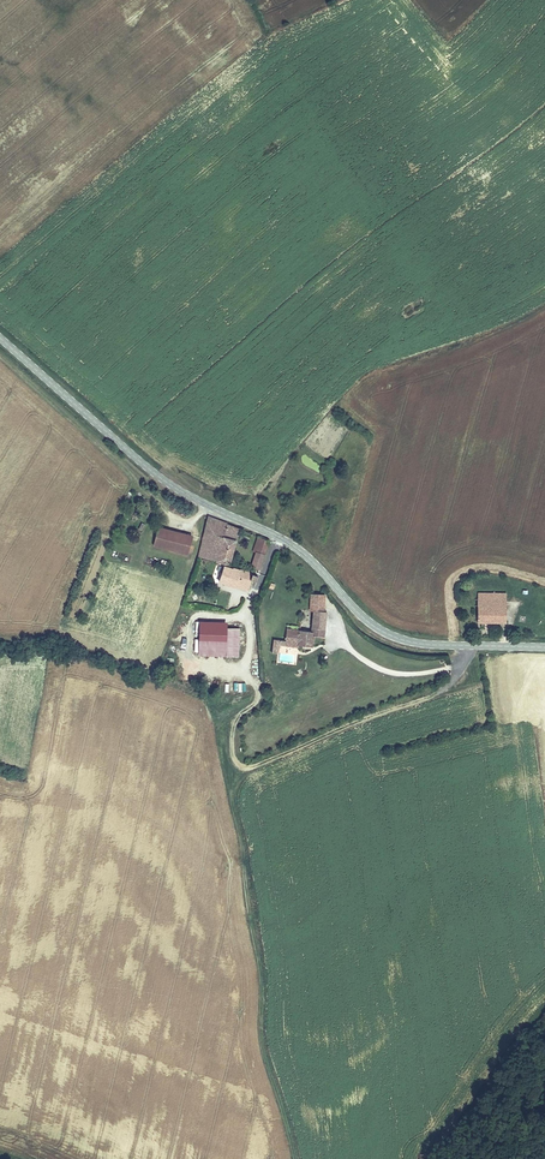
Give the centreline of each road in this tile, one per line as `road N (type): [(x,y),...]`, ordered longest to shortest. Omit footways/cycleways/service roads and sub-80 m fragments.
road 1 (track): [(296,1158),(262,1043),(263,976),(234,785),(251,767),(442,690),(463,667),(466,646)]
road 2 (tertiary): [(544,647),(424,644),(375,628),(302,552),(164,481),(0,339)]
road 3 (track): [(240,777),(229,735),(260,695),(247,671)]

